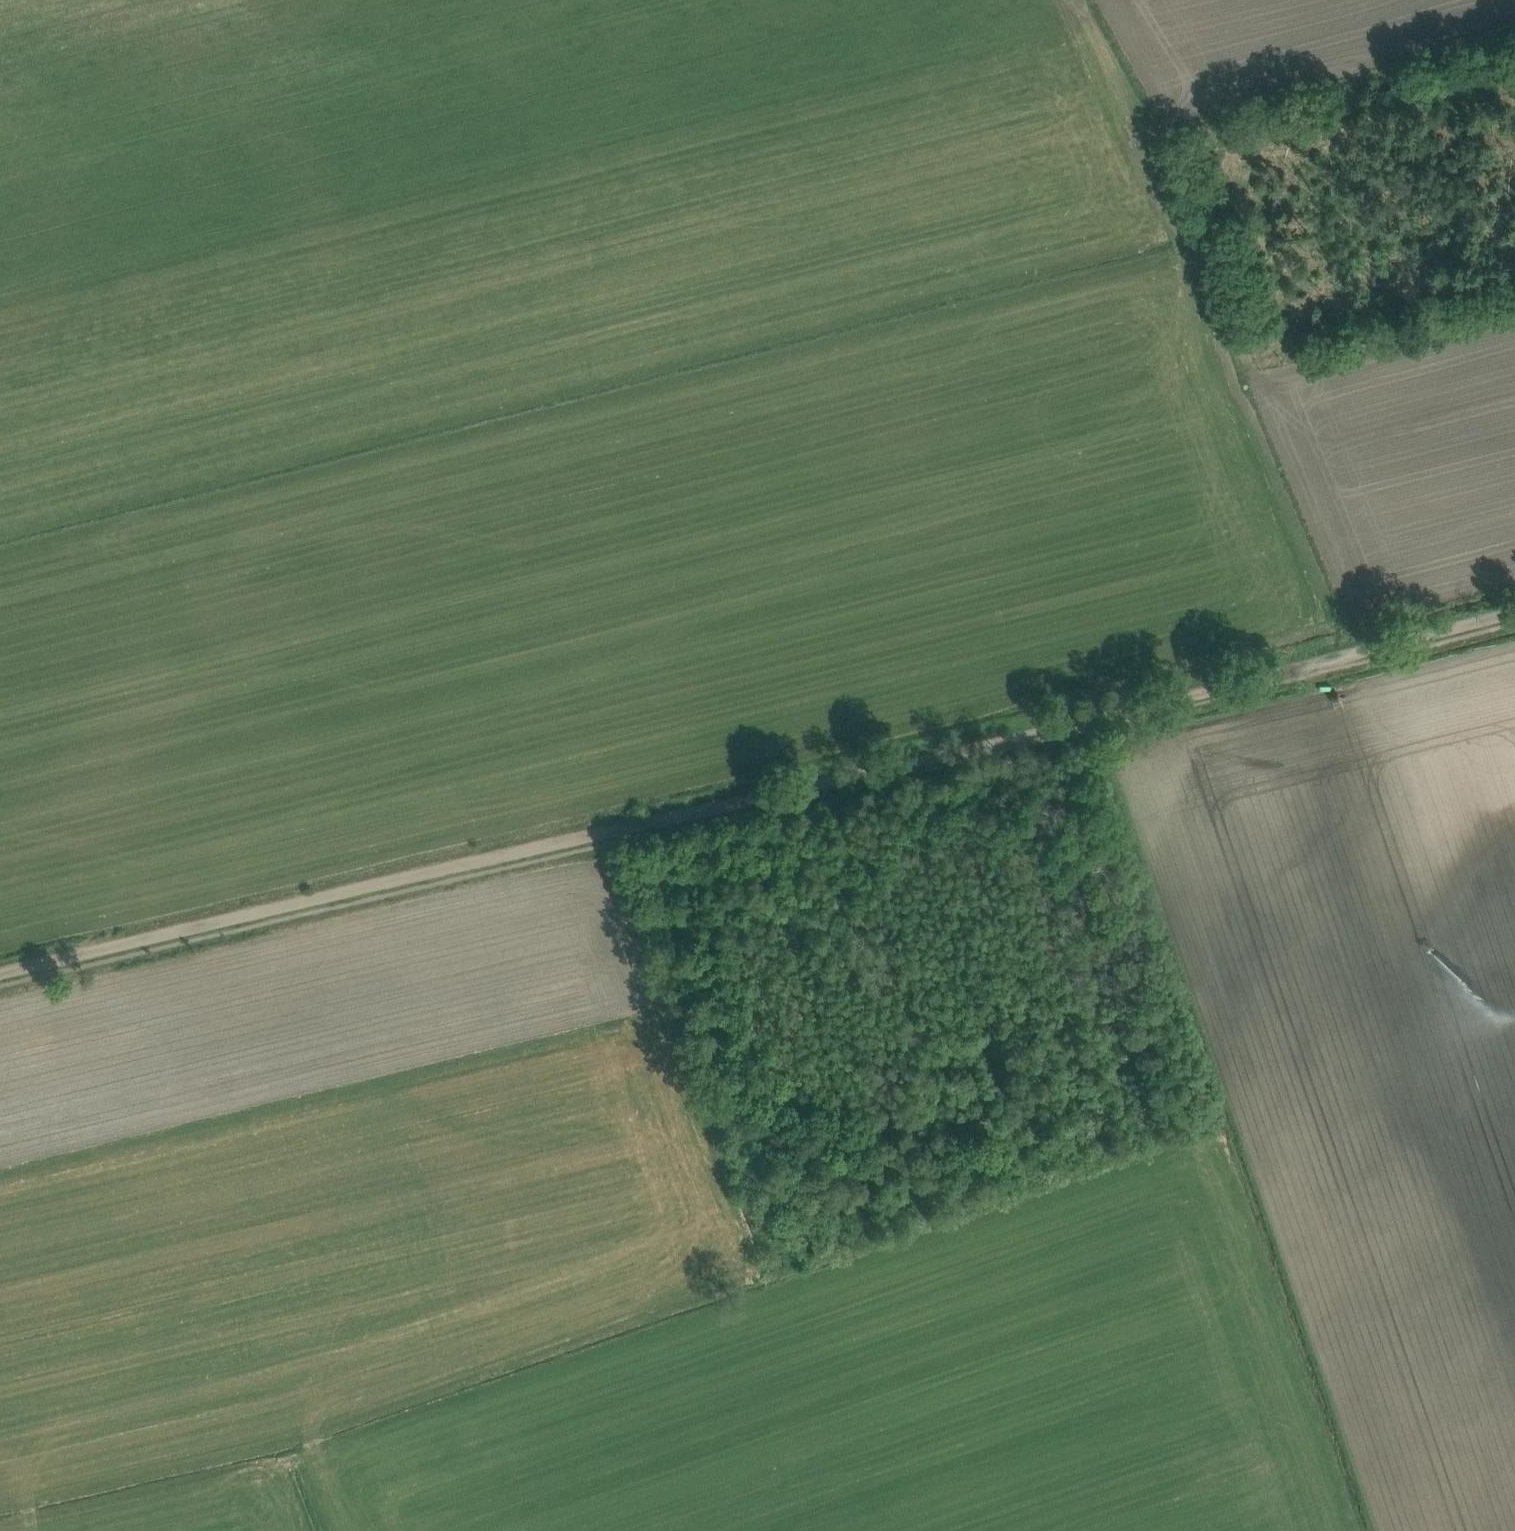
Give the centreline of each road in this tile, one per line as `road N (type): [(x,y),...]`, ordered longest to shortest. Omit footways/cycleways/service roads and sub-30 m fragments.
road 1 (track): [(0,972),(1514,604)]
road 2 (track): [(1147,119),(1086,0)]

